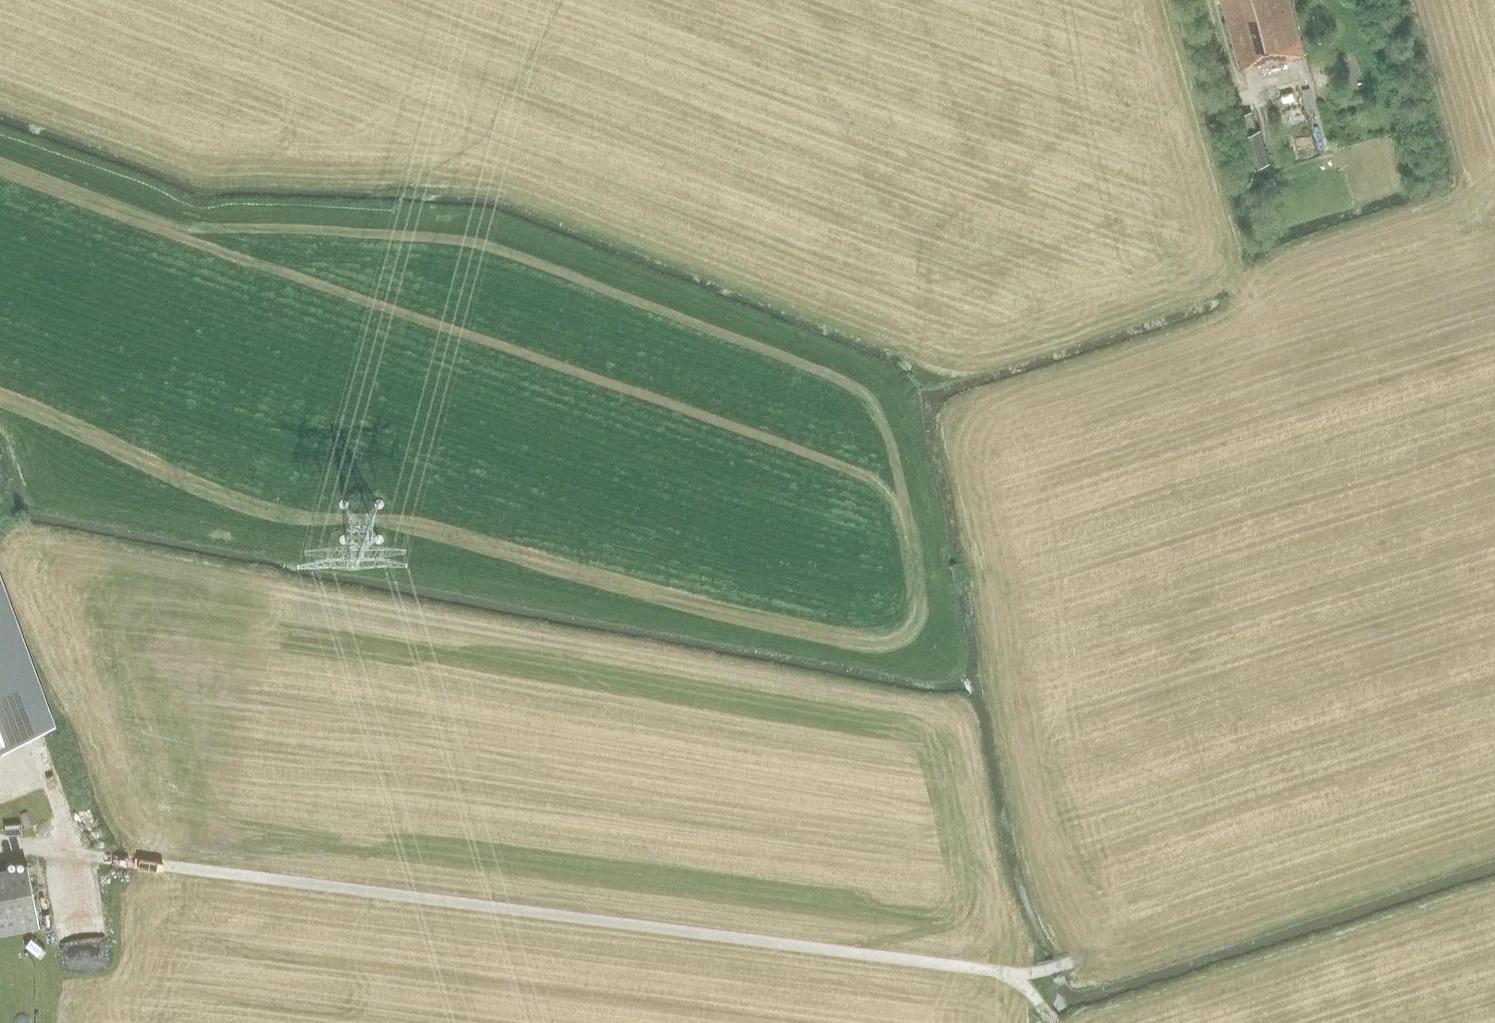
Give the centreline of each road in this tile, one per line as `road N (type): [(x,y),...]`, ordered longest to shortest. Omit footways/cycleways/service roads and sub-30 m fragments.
road 1 (track): [(1070,964),(1009,974),(0,846)]

